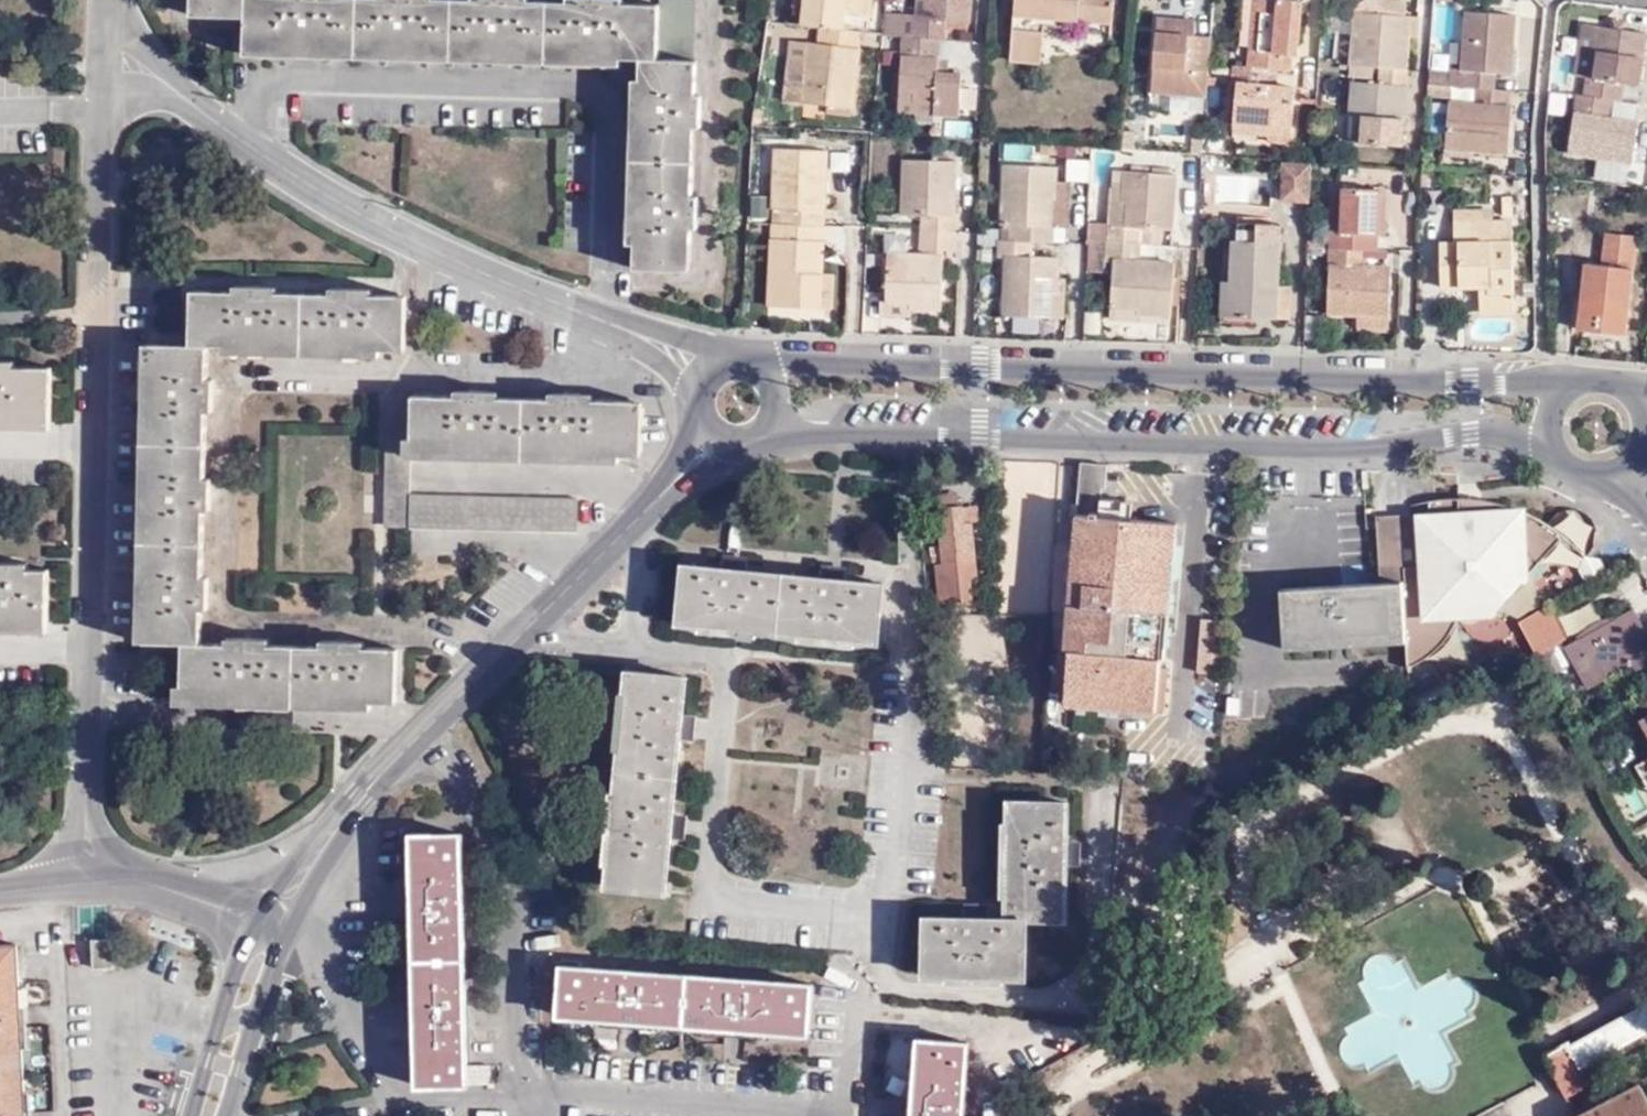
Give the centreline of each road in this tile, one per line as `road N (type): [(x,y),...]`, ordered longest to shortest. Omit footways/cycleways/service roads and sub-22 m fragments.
road 1 (residential): [(99,880),(87,810),(102,0)]
road 2 (unclassified): [(1572,388),(1532,376),(782,361),(764,369)]
road 3 (unclassified): [(765,428),(1202,446),(1373,447),(1502,433),(1555,448)]
road 4 (residential): [(112,0),(124,38),(153,79),(241,143),(478,277),(656,340),(706,375)]
road 5 (residential): [(871,913),(868,974),(895,989),(1079,1012),(1093,793)]
road 6 (residential): [(518,1107),(512,925),(494,849),(461,783),(418,735)]
road 7 (residential): [(308,868),(346,913),(345,1022),(399,1107),(518,1107)]
road 8 (residential): [(622,650),(722,660),(699,895)]
road 9 (unclassified): [(274,921),(241,959),(193,1115)]
road 10 (unclassified): [(225,1115),(276,965),(274,921)]
road 11 (residential): [(99,880),(140,880),(274,921)]
road 12 (residential): [(699,895),(871,913)]
road 13 (unclassified): [(308,868),(418,735)]
road 14 (unclassified): [(518,641),(633,528)]
road 15 (unclassified): [(418,735),(518,641)]
road 16 (residential): [(871,913),(907,865),(911,795)]
road 17 (unclassified): [(633,528),(721,435)]
road 18 (residential): [(835,1115),(859,991)]
road 19 (residential): [(622,650),(633,528)]
road 20 (residential): [(699,895),(696,926),(607,921)]

